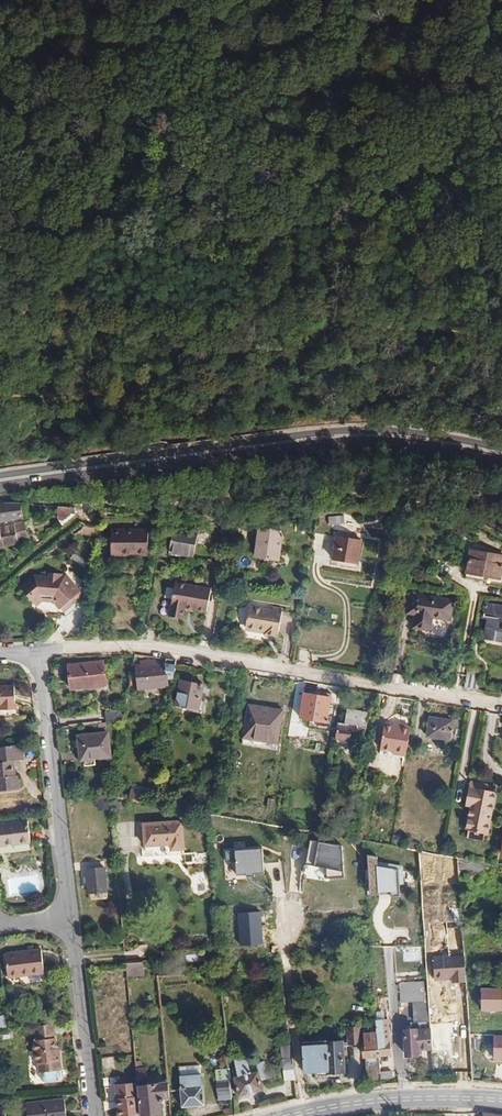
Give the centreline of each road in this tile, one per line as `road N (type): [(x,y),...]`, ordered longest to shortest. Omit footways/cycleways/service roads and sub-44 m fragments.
road 1 (secondary): [(501,452),(347,435),(0,483)]
road 2 (residential): [(36,652),(232,650),(501,702)]
road 3 (residential): [(70,921),(36,652)]
road 4 (primary): [(289,1115),(427,1097),(501,1101)]
road 5 (residential): [(96,1115),(70,921)]

